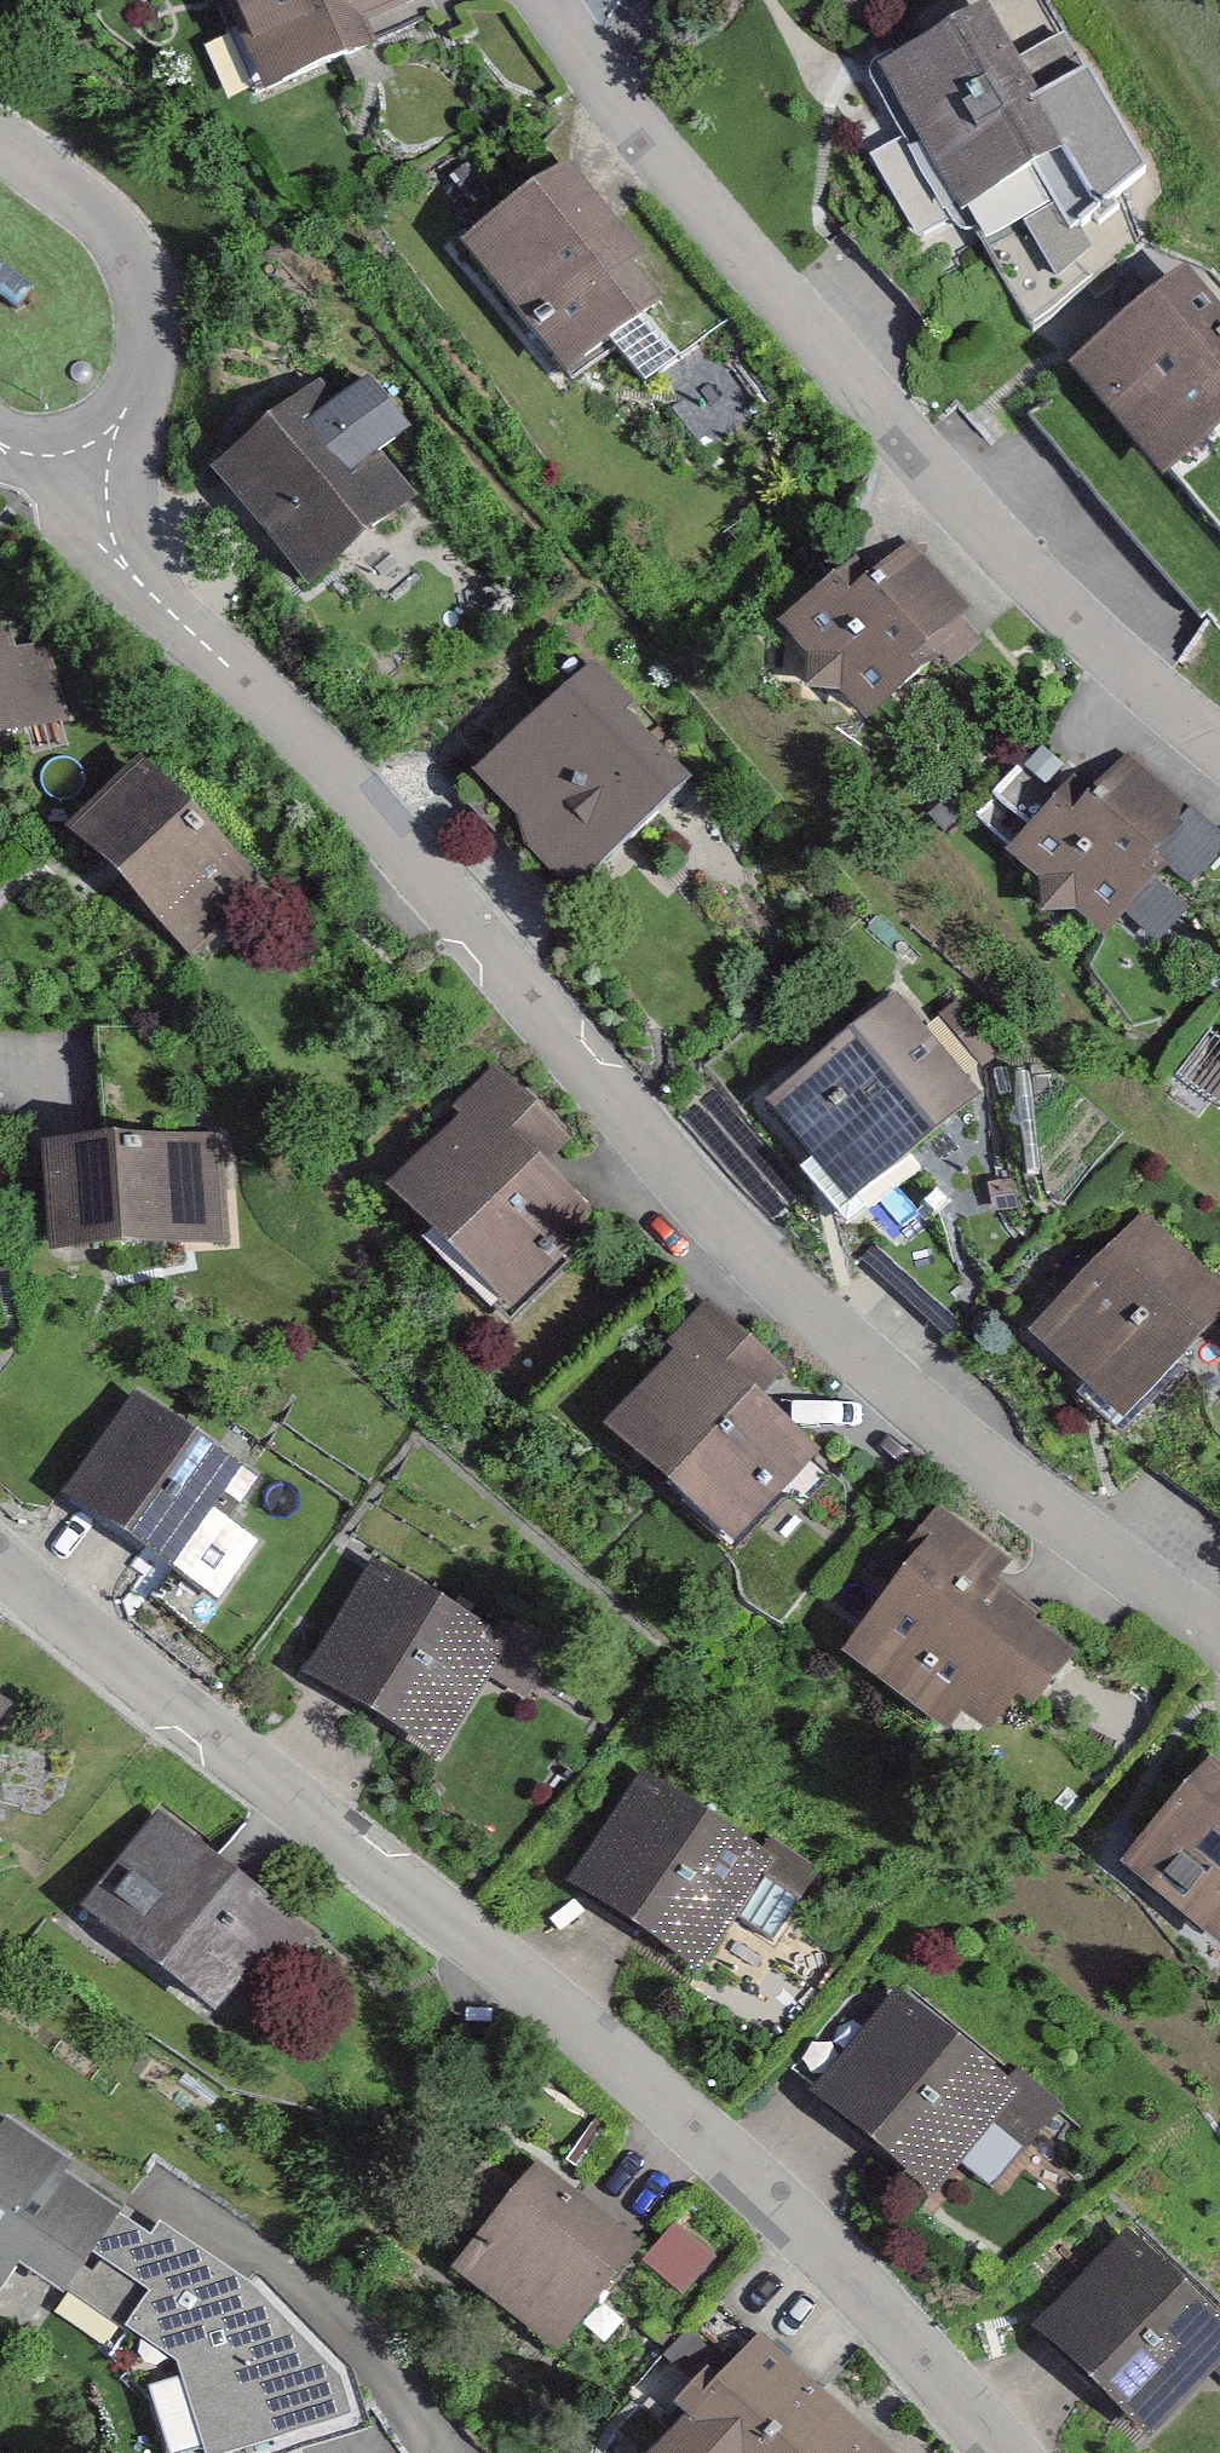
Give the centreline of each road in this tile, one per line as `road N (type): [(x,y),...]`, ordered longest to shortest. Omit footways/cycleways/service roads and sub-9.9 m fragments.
road 1 (residential): [(69,495),(443,871),(668,1144),(867,1351),(1219,1610)]
road 2 (residential): [(1019,2452),(881,2291),(638,2068),(0,1545)]
road 3 (residential): [(543,0),(589,72),(864,390),(1219,738)]
road 4 (residential): [(69,495),(121,415),(145,321),(121,238),(0,136)]

